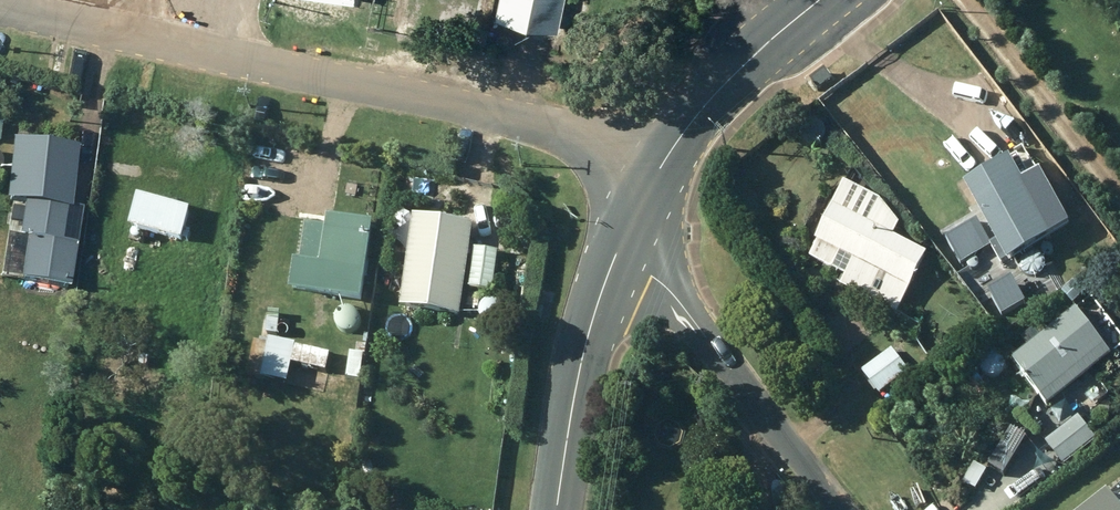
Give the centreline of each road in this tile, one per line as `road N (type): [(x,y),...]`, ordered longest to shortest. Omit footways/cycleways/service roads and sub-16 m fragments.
road 1 (residential): [(0,14),(564,127),(655,172)]
road 2 (unclassified): [(840,509),(627,231)]
road 3 (secondary): [(627,231),(599,292),(558,509)]
road 4 (secondary): [(821,0),(722,85),(655,172)]

